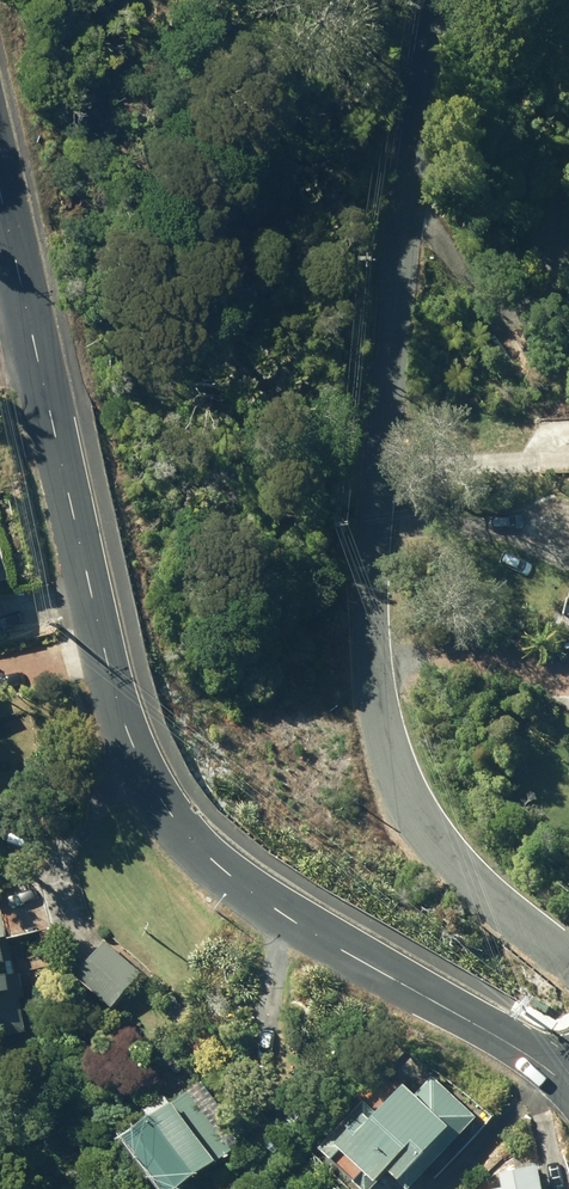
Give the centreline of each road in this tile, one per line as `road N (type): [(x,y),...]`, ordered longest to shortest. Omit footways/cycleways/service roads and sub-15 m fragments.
road 1 (residential): [(0,193),(108,667),(142,772),(187,835),(276,909),(568,1086)]
road 2 (residential): [(568,966),(433,857),(383,748),(367,655),(420,140),(453,0)]

